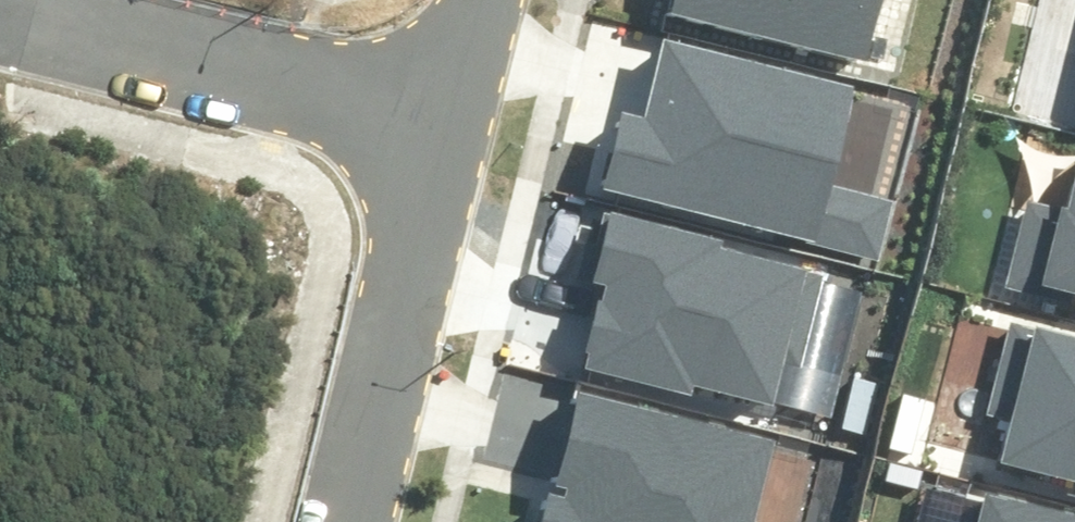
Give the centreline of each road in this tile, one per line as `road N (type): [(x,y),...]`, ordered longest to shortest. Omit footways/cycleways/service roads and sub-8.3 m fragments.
road 1 (residential): [(436,99),(335,521)]
road 2 (residential): [(436,99),(54,0)]

